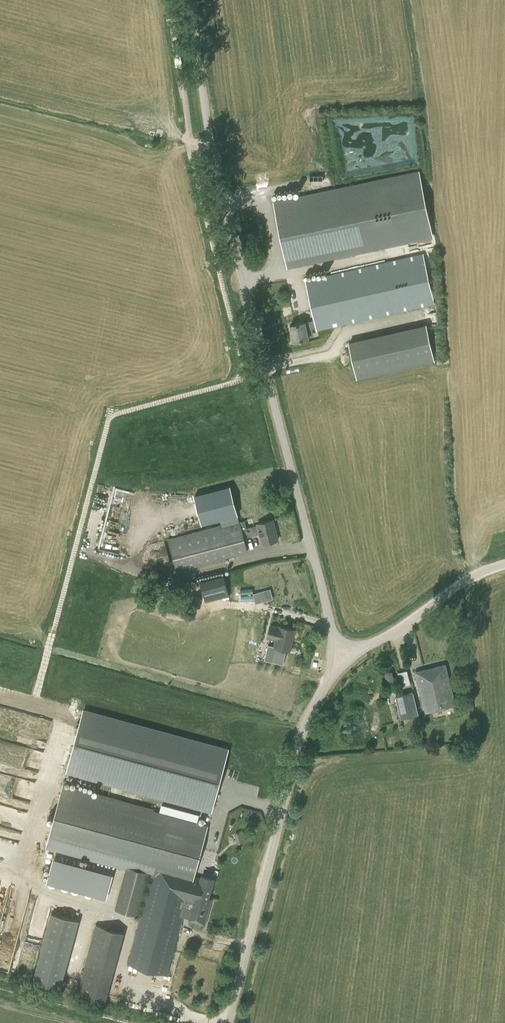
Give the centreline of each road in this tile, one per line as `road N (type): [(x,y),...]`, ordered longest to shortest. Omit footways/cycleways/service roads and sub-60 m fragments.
road 1 (track): [(36,695),(110,415),(244,374),(189,148),(174,18)]
road 2 (unclassified): [(343,656),(216,165),(192,0)]
road 3 (unclassified): [(229,1022),(311,704),(343,656)]
road 4 (unclassified): [(343,656),(504,560)]

